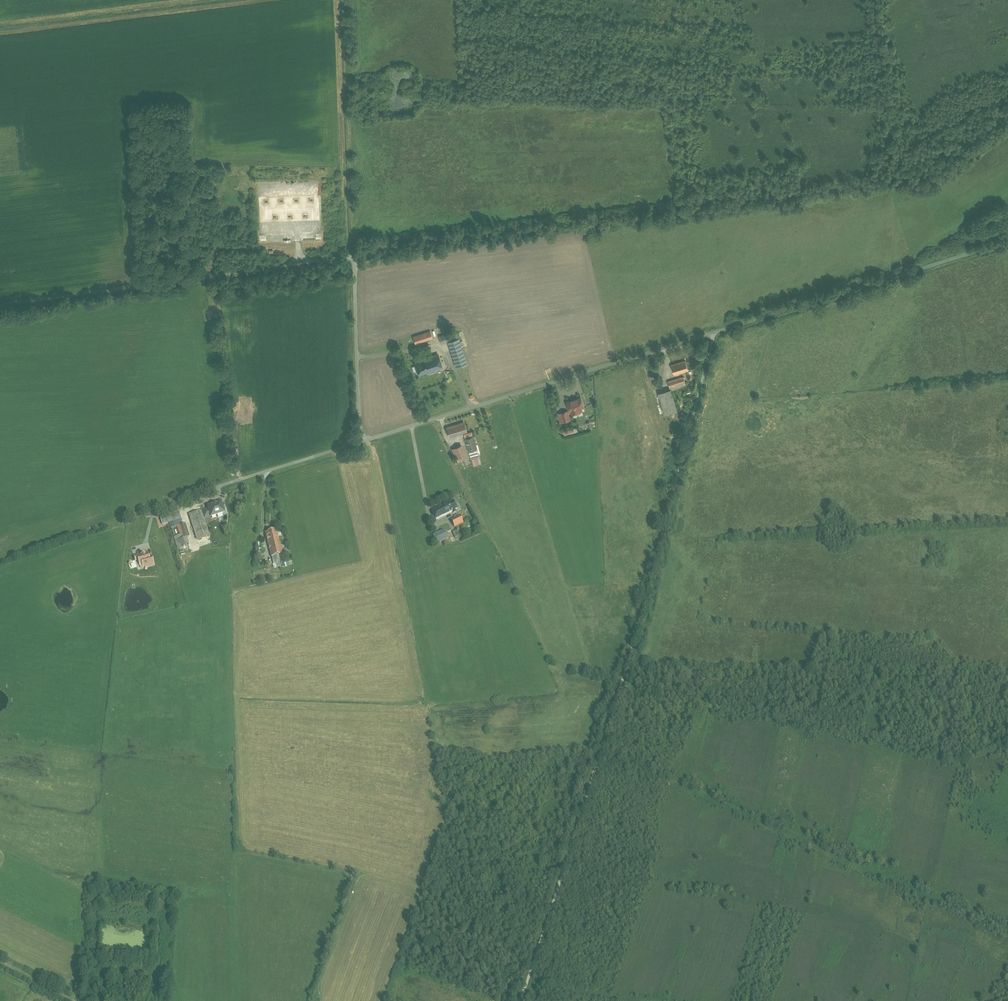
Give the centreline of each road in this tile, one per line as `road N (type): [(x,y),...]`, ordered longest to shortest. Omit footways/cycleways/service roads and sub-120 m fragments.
road 1 (track): [(714,332),(679,481),(519,1000)]
road 2 (unclassified): [(359,443),(1007,242)]
road 3 (unclassified): [(0,307),(354,257),(359,443)]
road 4 (unclassified): [(359,443),(141,511)]

